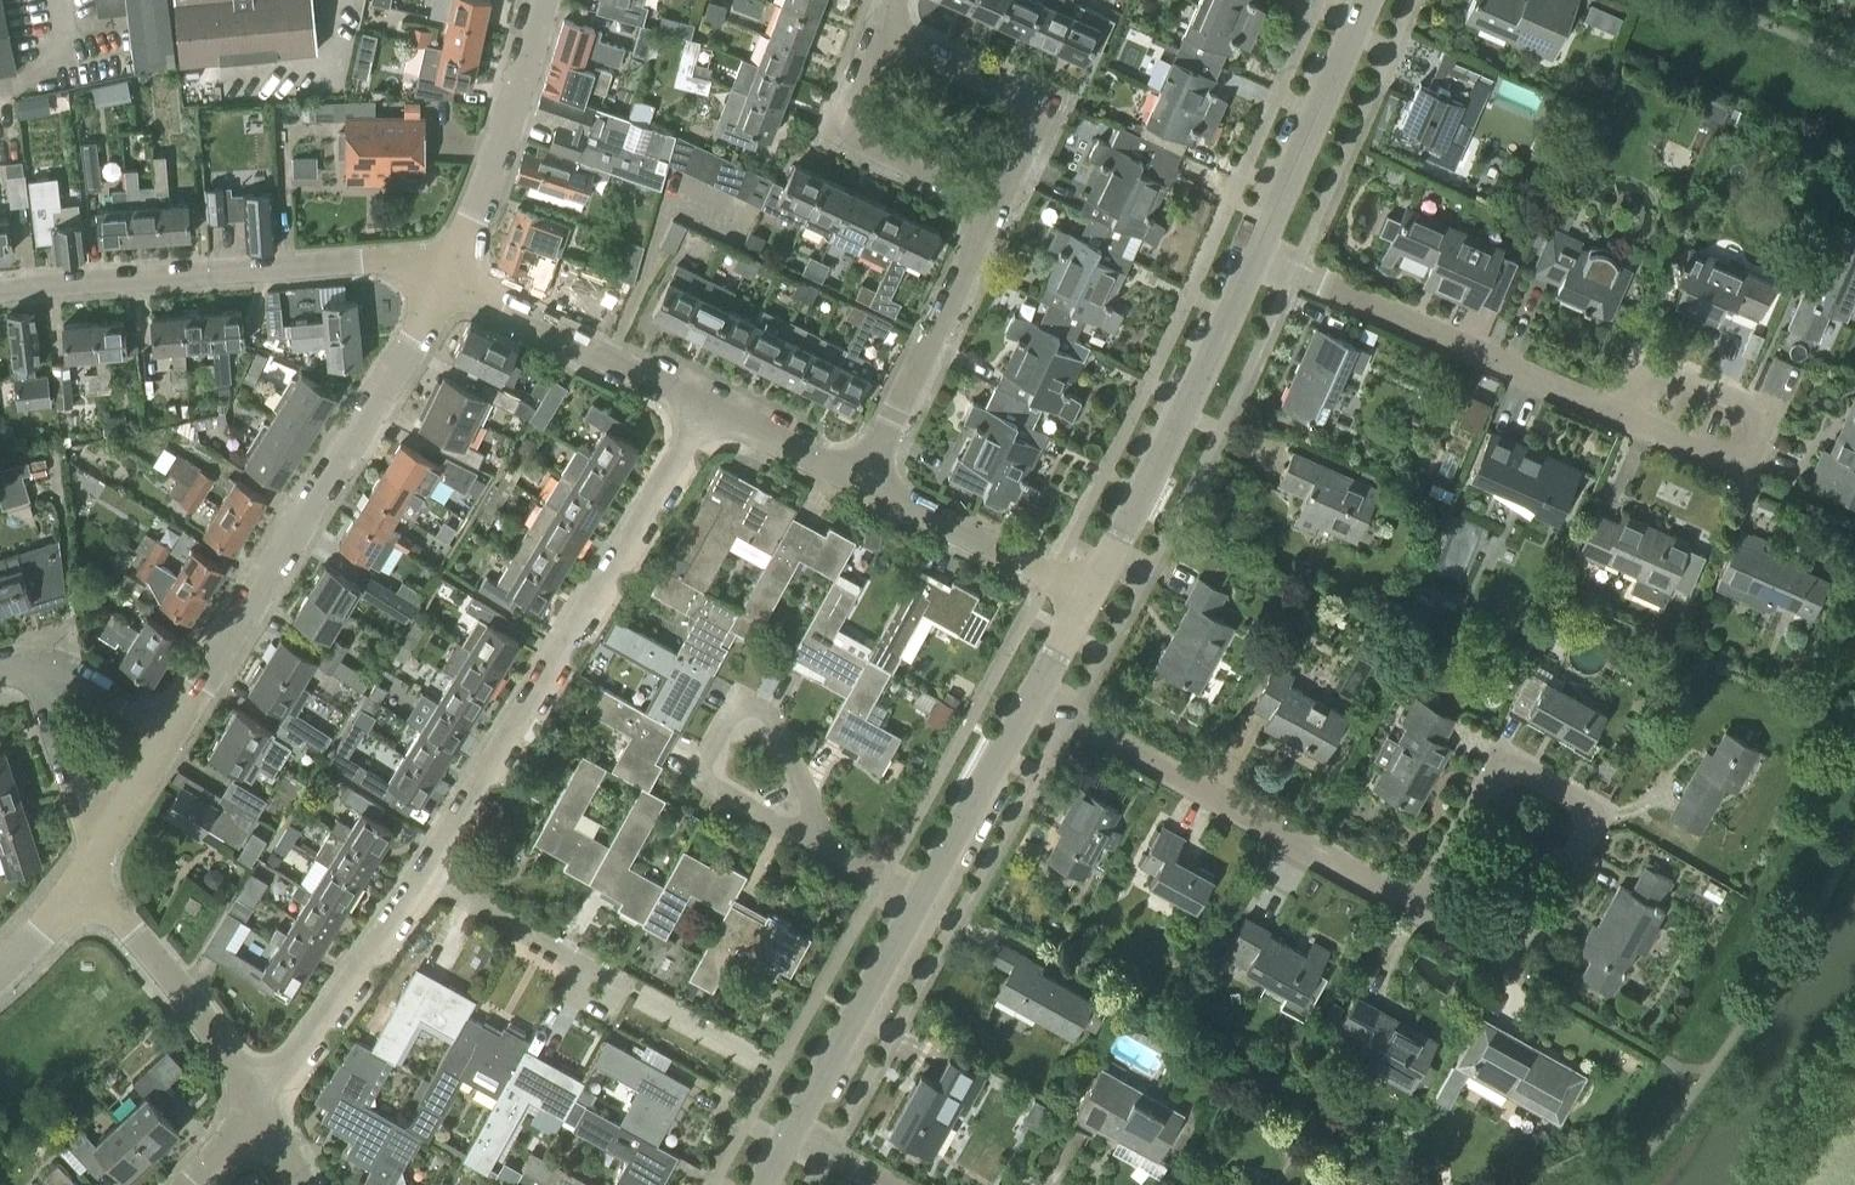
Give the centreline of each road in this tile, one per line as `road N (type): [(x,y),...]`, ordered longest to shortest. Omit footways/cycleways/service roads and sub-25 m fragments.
road 1 (residential): [(421,875),(708,409)]
road 2 (residential): [(170,729),(446,279)]
road 3 (residential): [(0,292),(372,263),(446,279)]
road 4 (residential): [(1037,699),(1416,913)]
road 5 (residential): [(1255,258),(1615,412)]
road 6 (residential): [(1416,913),(1507,964),(1595,813),(1506,764)]
road 7 (tertiary): [(1091,596),(1255,258)]
road 8 (residential): [(1615,412),(1740,468),(1761,416),(1638,361)]
road 9 (residential): [(861,484),(999,200)]
road 10 (residential): [(446,279),(498,152),(544,0)]
road 11 (residential): [(708,409),(446,279)]
road 12 (residential): [(999,200),(1042,102),(875,32)]
road 13 (residential): [(999,200),(833,128),(875,32)]
road 14 (tertiary): [(1255,258),(1369,0)]
road 15 (residential): [(258,1105),(421,875)]
road 16 (residential): [(258,1105),(132,933),(81,887)]
road 17 (tertiary): [(796,1139),(924,903)]
road 18 (residential): [(818,845),(816,815),(766,711),(740,712),(711,760),(718,790)]
road 19 (residential): [(1091,596),(861,484)]
road 20 (tertiary): [(924,903),(1037,699)]
road 21 (residential): [(421,875),(588,965)]
road 22 (residential): [(35,665),(74,797),(113,831)]
road 23 (residential): [(1506,764),(1416,913)]
road 24 (residential): [(861,484),(708,409)]
road 25 (residential): [(170,729),(35,665)]
road 26 (residential): [(924,903),(818,845)]

